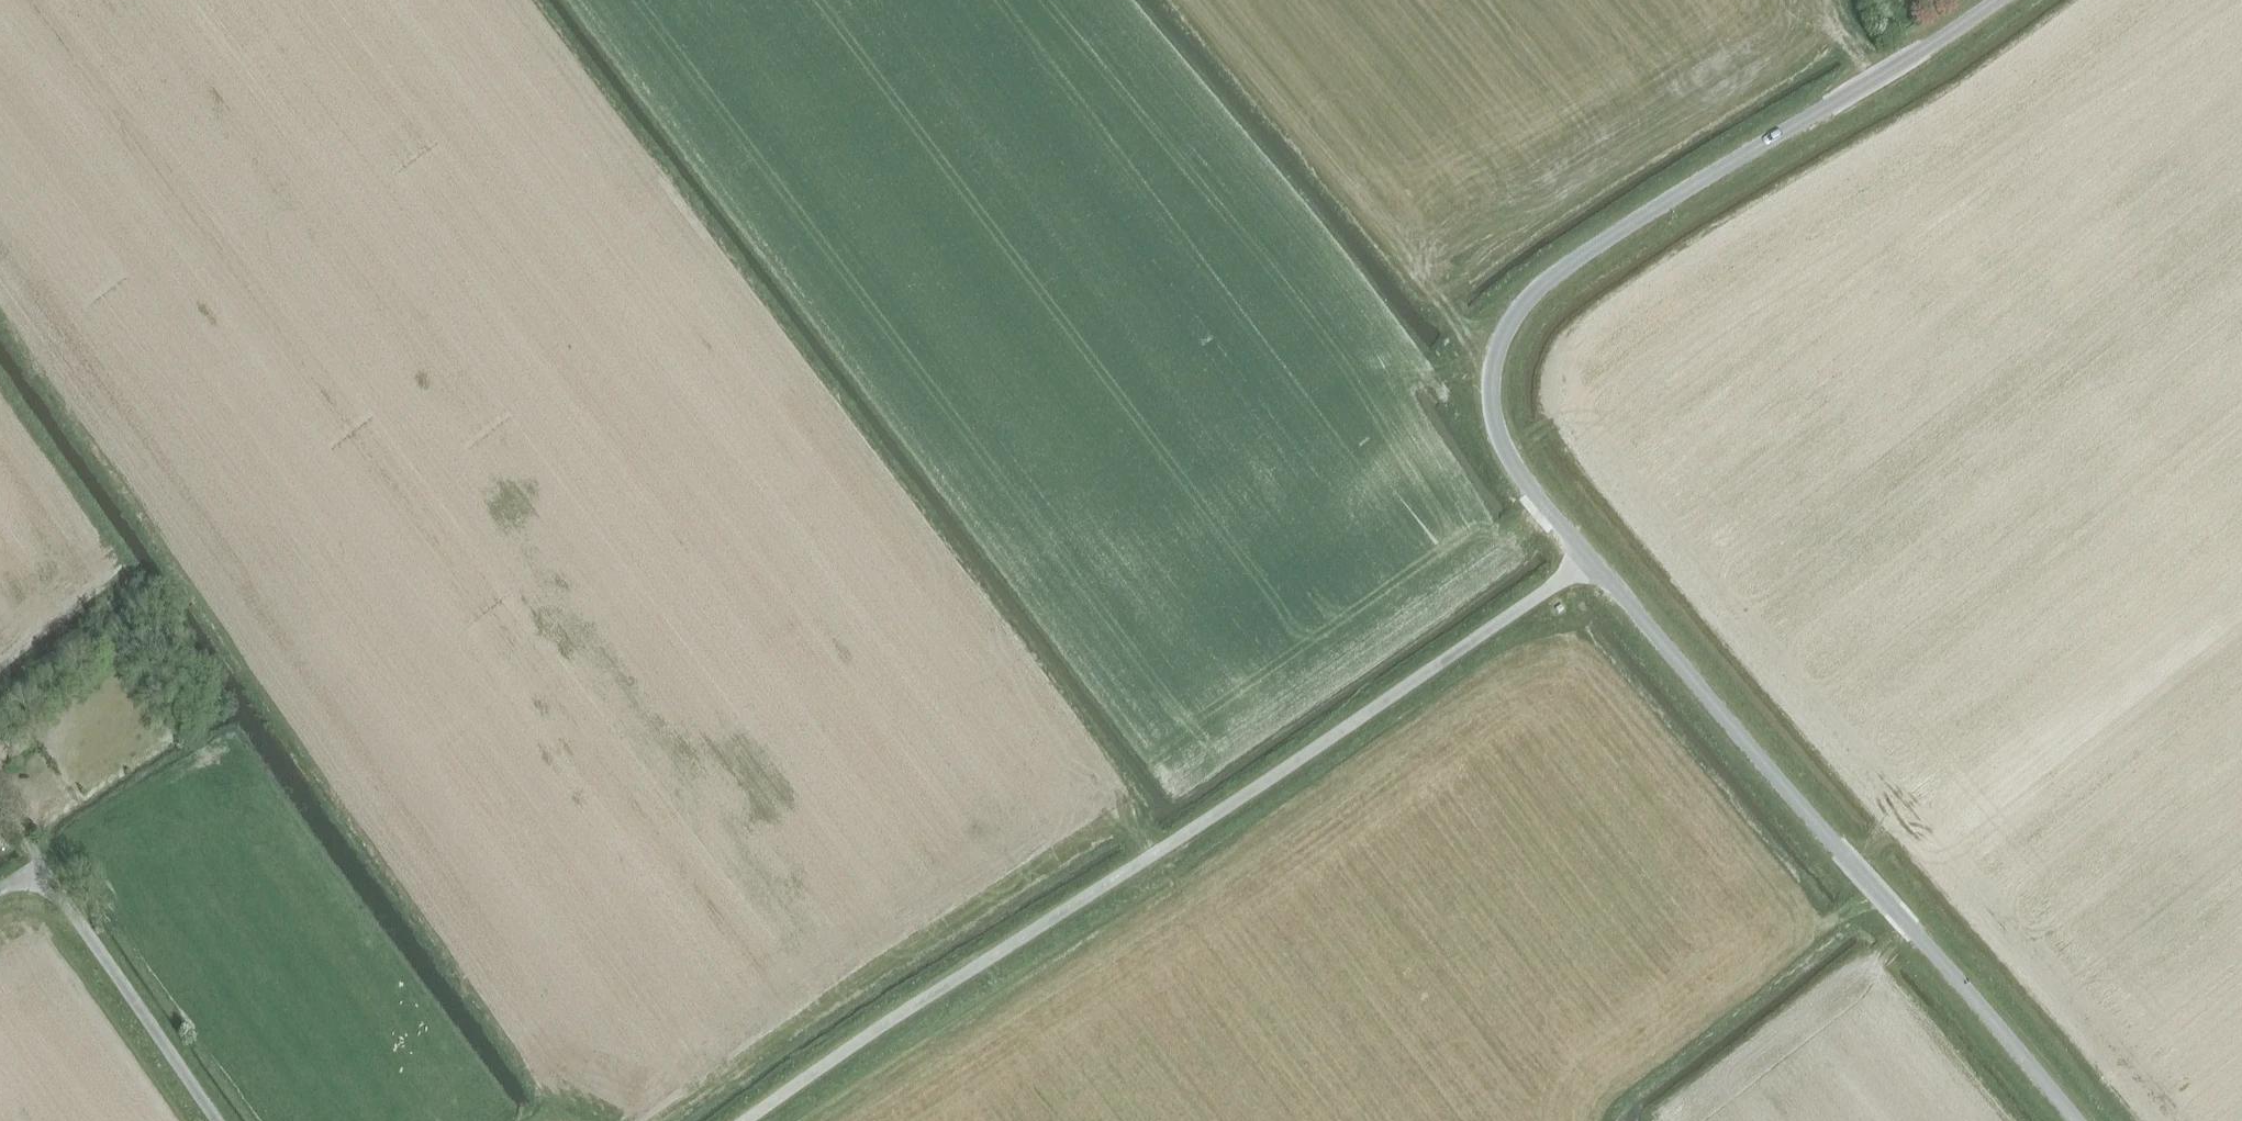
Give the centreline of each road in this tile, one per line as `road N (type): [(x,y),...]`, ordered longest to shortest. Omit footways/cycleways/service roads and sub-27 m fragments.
road 1 (unclassified): [(854,1045),(1214,828),(1589,557)]
road 2 (tertiary): [(1589,557),(1532,489),(1496,427),(1494,368),(1525,305),(1583,256),(1867,88),(1994,0)]
road 3 (tertiary): [(2076,1120),(1589,557)]
road 4 (unclassified): [(219,1120),(50,875)]
road 5 (unclassified): [(854,1045),(745,1120)]

